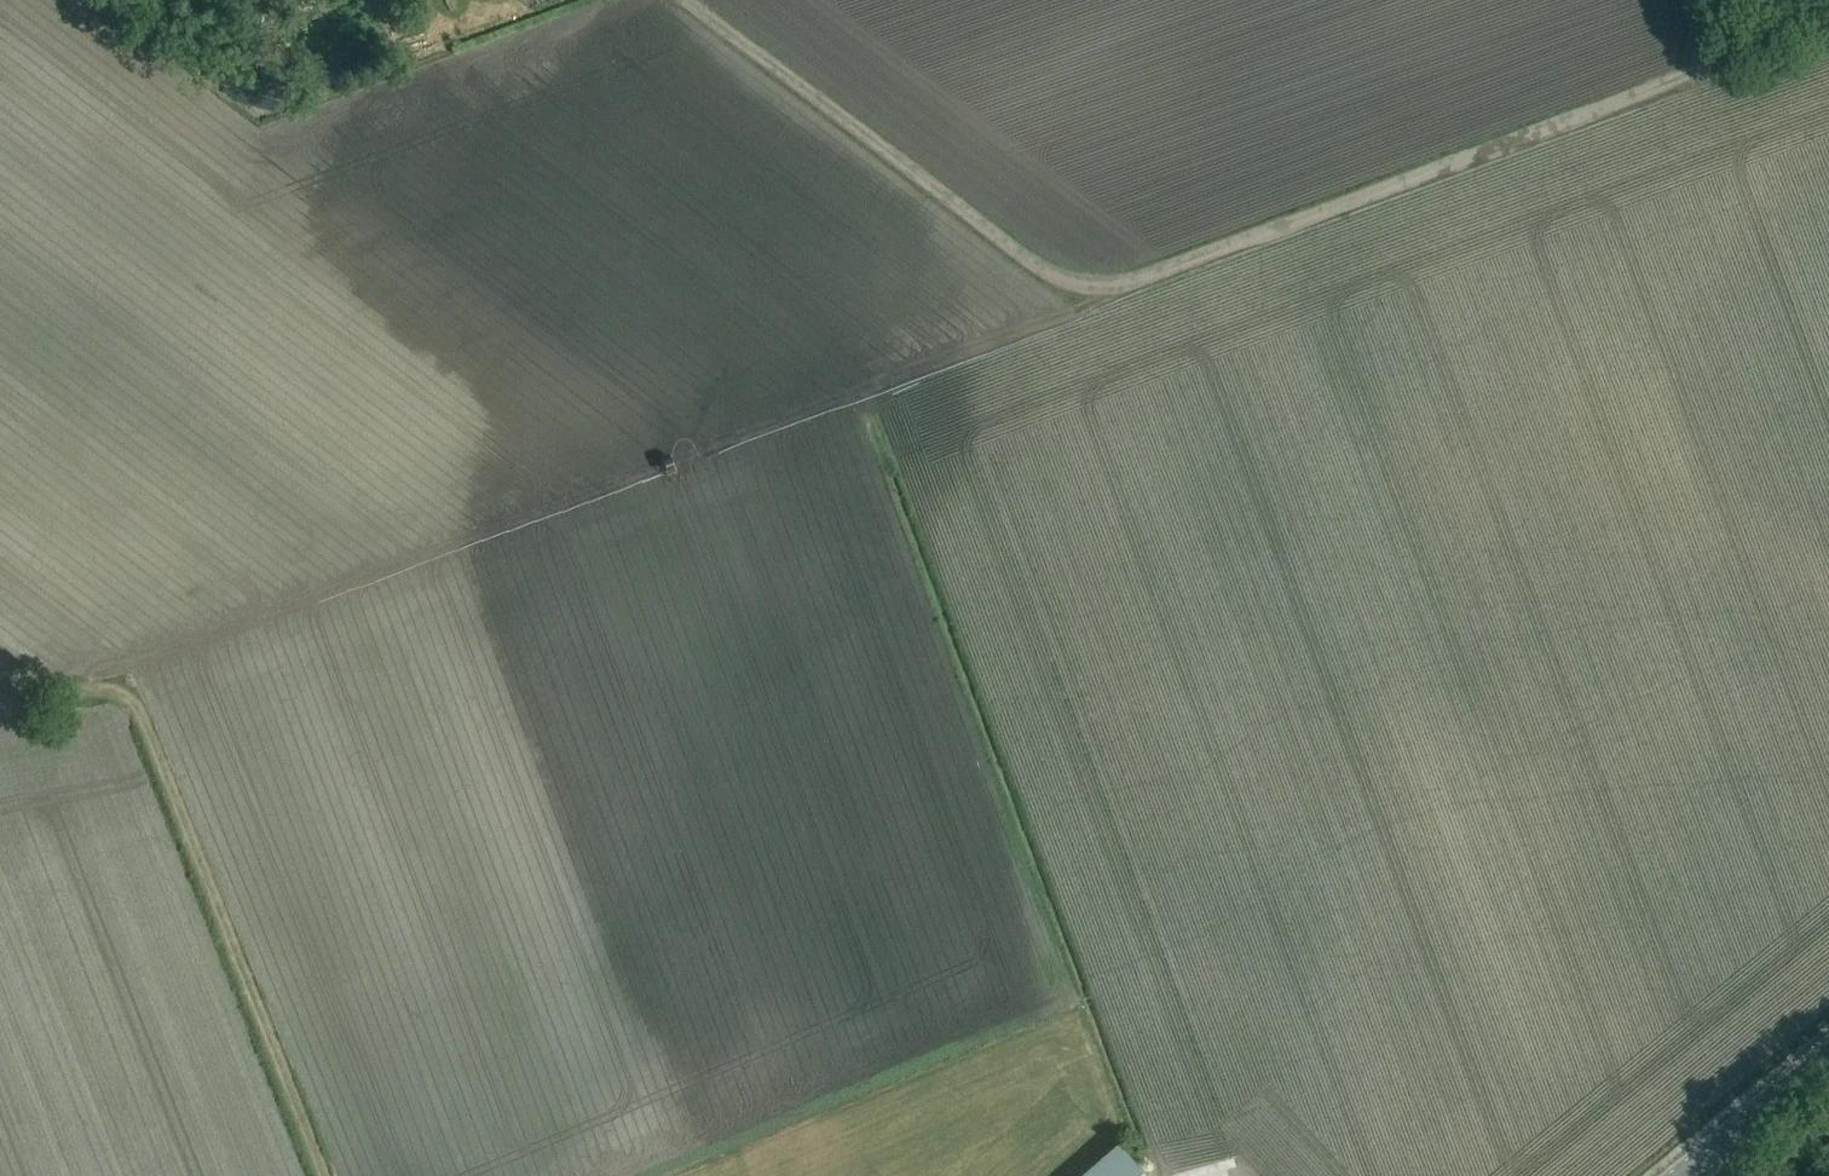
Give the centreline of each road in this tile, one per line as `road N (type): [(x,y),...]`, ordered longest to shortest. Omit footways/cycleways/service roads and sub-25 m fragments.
road 1 (track): [(685,0),(1049,277),(1080,287),(1114,287),(1828,16)]
road 2 (track): [(0,658),(44,686),(118,692),(144,715),(324,1175)]
road 3 (tertiary): [(1685,1175),(1828,1058)]

